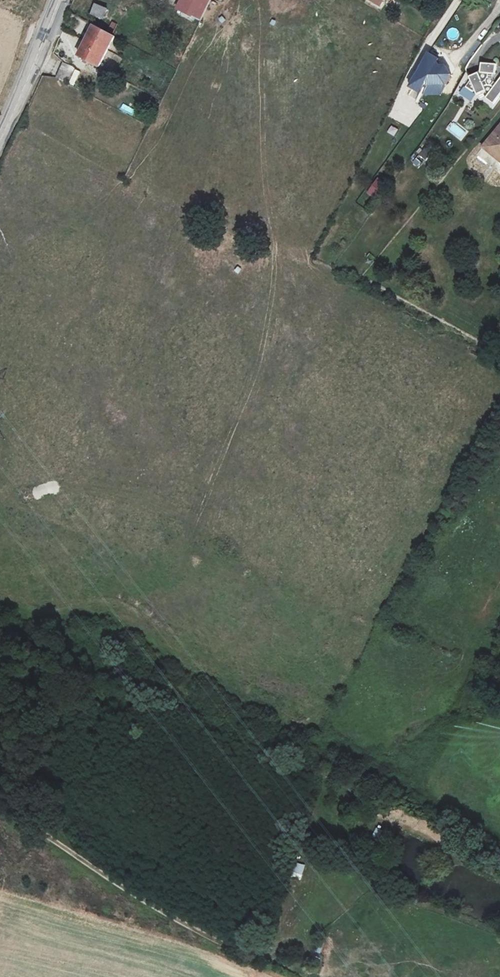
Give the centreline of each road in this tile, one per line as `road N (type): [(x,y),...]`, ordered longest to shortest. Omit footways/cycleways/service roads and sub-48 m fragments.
road 1 (track): [(0,807),(170,916),(245,954)]
road 2 (tertiary): [(0,148),(59,0)]

